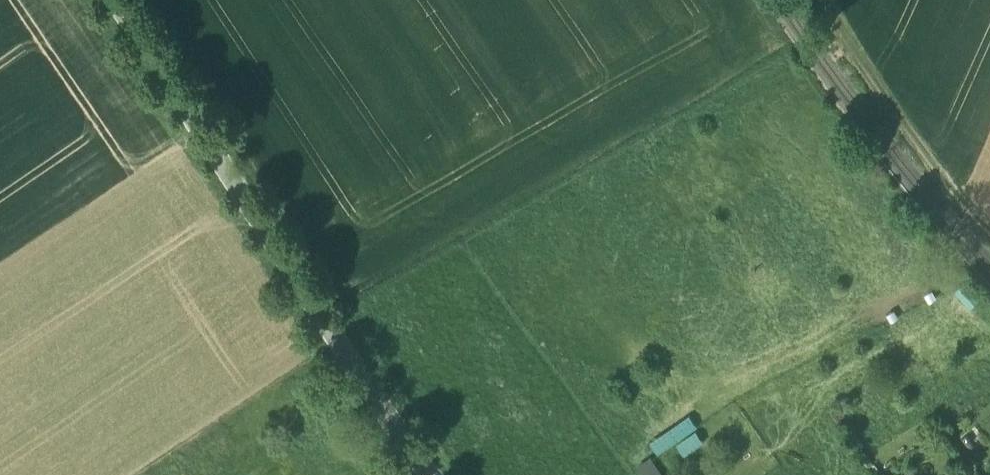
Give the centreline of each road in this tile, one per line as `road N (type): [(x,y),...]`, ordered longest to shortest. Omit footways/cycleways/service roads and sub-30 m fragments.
road 1 (unclassified): [(436,474),(109,0)]
road 2 (track): [(817,0),(928,158),(989,226)]

